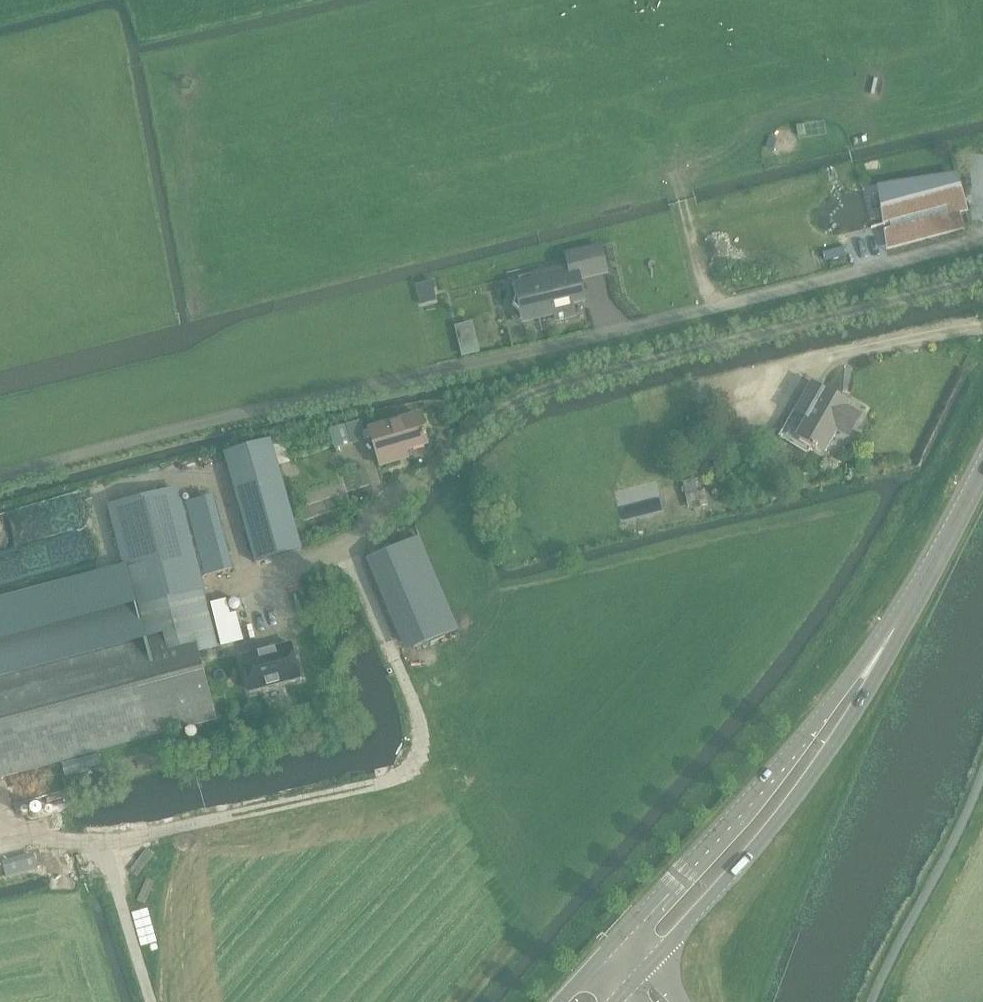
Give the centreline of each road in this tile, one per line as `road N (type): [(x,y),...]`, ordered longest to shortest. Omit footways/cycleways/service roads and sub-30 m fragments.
road 1 (track): [(0,831),(102,844),(408,778),(419,721),(351,561),(352,542)]
road 2 (secondary): [(904,613),(829,710),(623,938)]
road 3 (secondary): [(658,954),(802,787),(872,684),(904,613)]
road 4 (secondary): [(904,613),(982,468)]

